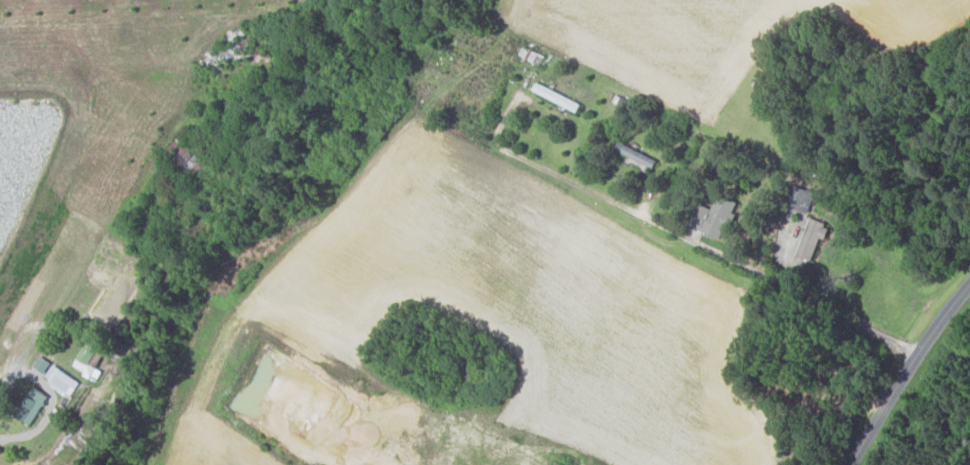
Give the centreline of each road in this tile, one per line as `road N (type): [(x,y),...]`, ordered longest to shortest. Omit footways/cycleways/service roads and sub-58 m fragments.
road 1 (residential): [(781,464),(755,379),(754,326),(766,277),(637,212)]
road 2 (residential): [(856,464),(969,292)]

